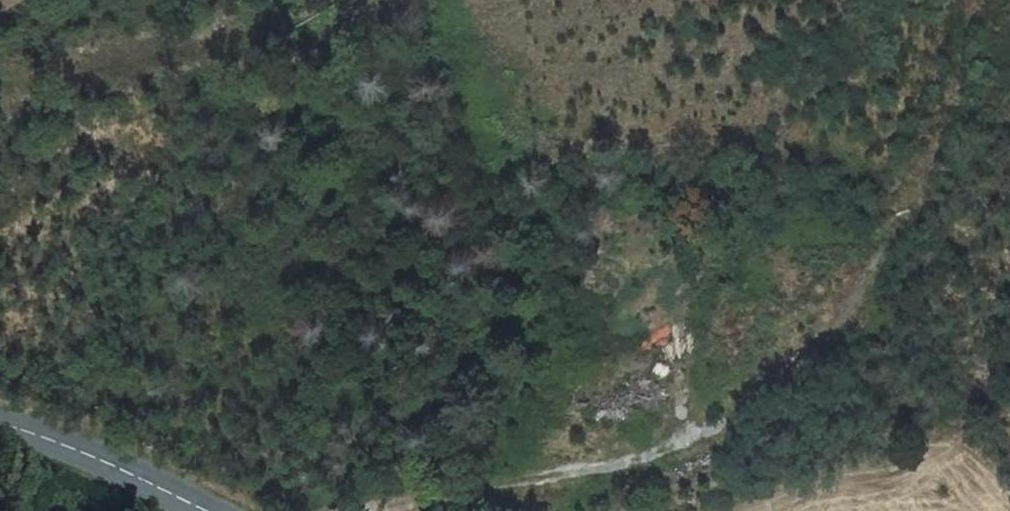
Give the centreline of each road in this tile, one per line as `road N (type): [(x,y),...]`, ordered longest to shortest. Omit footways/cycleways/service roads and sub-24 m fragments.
road 1 (secondary): [(211,510),(52,440),(0,427)]

